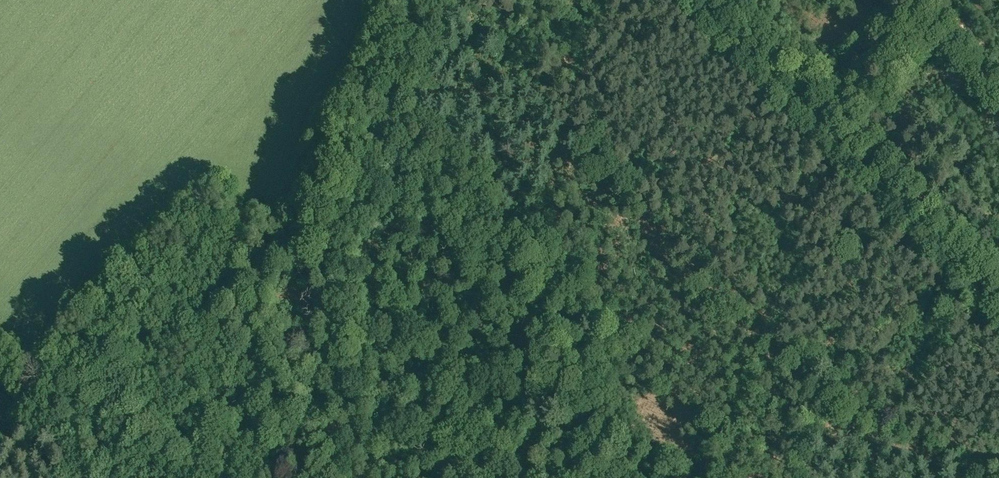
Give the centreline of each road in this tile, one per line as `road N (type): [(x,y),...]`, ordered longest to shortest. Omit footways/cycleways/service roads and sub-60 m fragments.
road 1 (tertiary): [(998,300),(695,0)]

